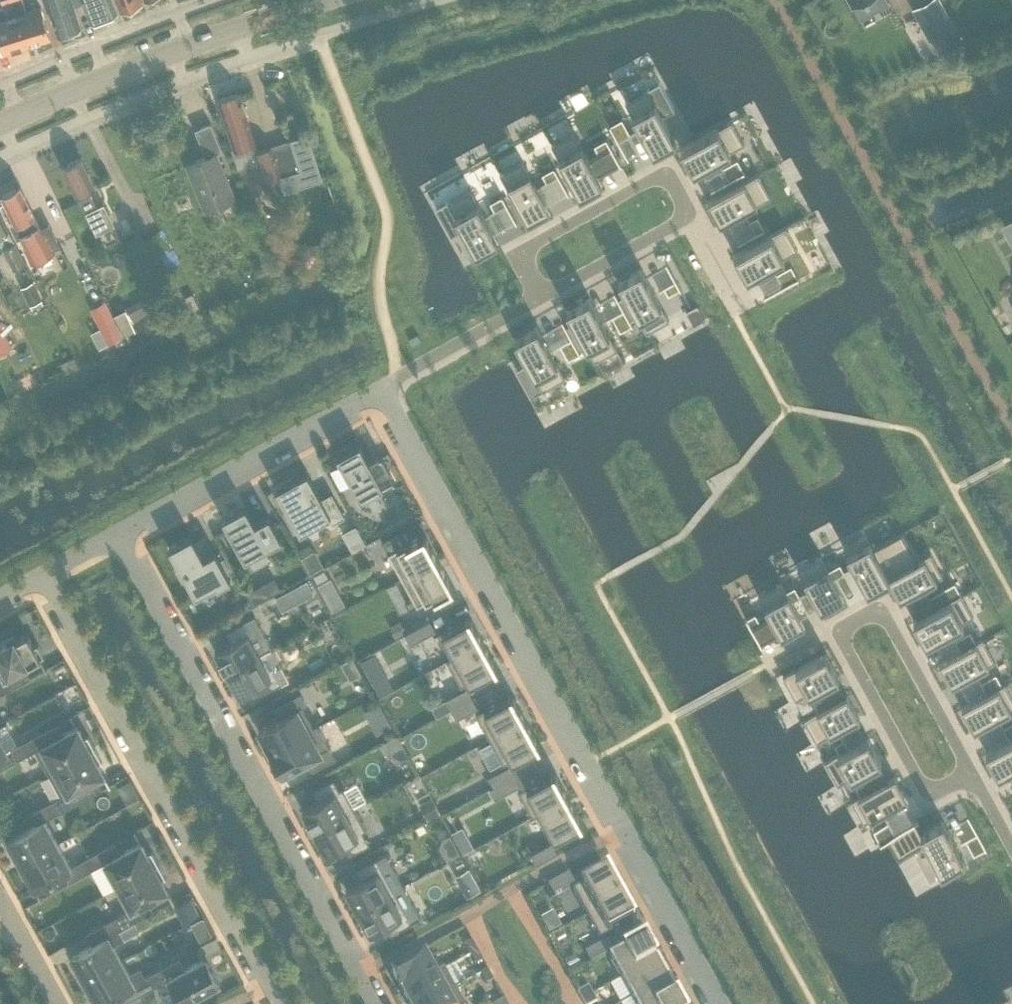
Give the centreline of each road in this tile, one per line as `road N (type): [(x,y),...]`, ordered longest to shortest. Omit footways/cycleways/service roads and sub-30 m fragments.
road 1 (residential): [(383,388),(719,1003)]
road 2 (residential): [(375,1003),(116,535)]
road 3 (residential): [(281,1003),(43,574)]
road 4 (residential): [(971,773),(881,607),(837,632),(928,796)]
road 5 (secondary): [(0,126),(346,0)]
road 6 (residential): [(383,388),(116,535)]
road 7 (residential): [(542,297),(518,253),(666,172),(690,216)]
road 8 (residential): [(542,297),(383,388)]
road 9 (residential): [(690,216),(542,297)]

